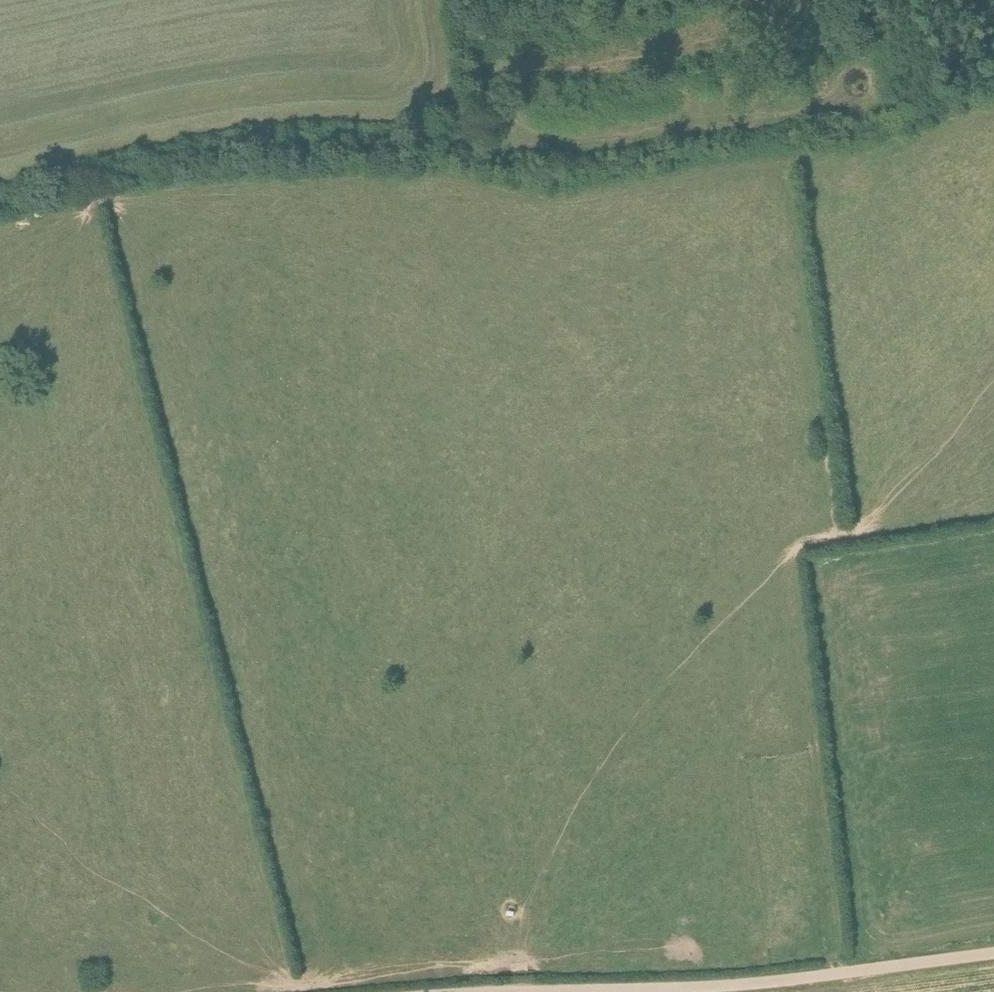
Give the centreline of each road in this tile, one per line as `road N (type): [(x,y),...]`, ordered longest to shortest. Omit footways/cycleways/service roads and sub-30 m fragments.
road 1 (unclassified): [(504,991),(743,985),(993,955)]

